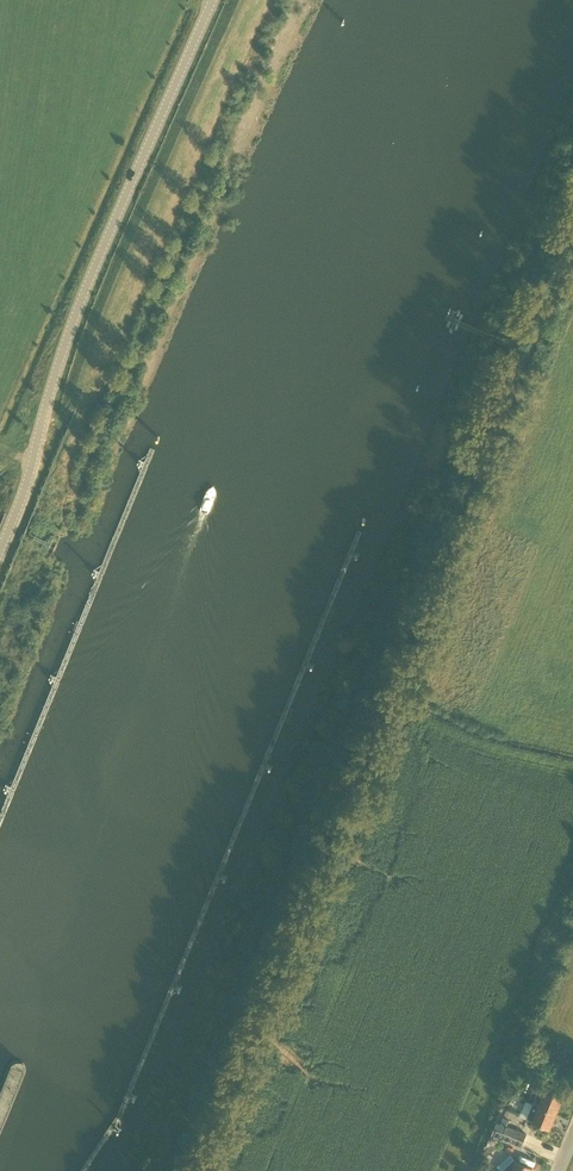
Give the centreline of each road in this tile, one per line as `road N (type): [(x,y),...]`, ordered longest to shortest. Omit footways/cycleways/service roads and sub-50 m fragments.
road 1 (track): [(200,1170),(572,260)]
road 2 (residential): [(0,550),(72,323),(213,0)]

